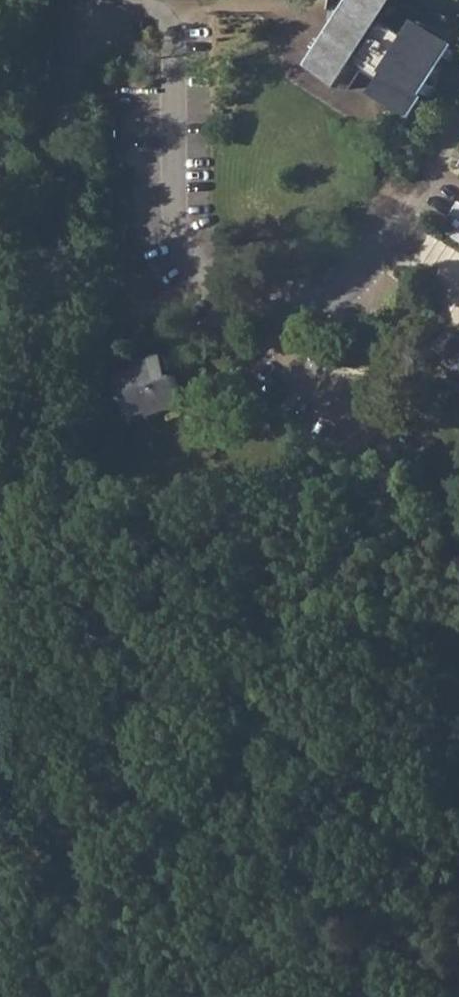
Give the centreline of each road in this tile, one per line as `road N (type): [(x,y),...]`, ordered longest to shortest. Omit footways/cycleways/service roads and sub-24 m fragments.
road 1 (tertiary): [(0,619),(59,362),(69,240),(68,0)]

